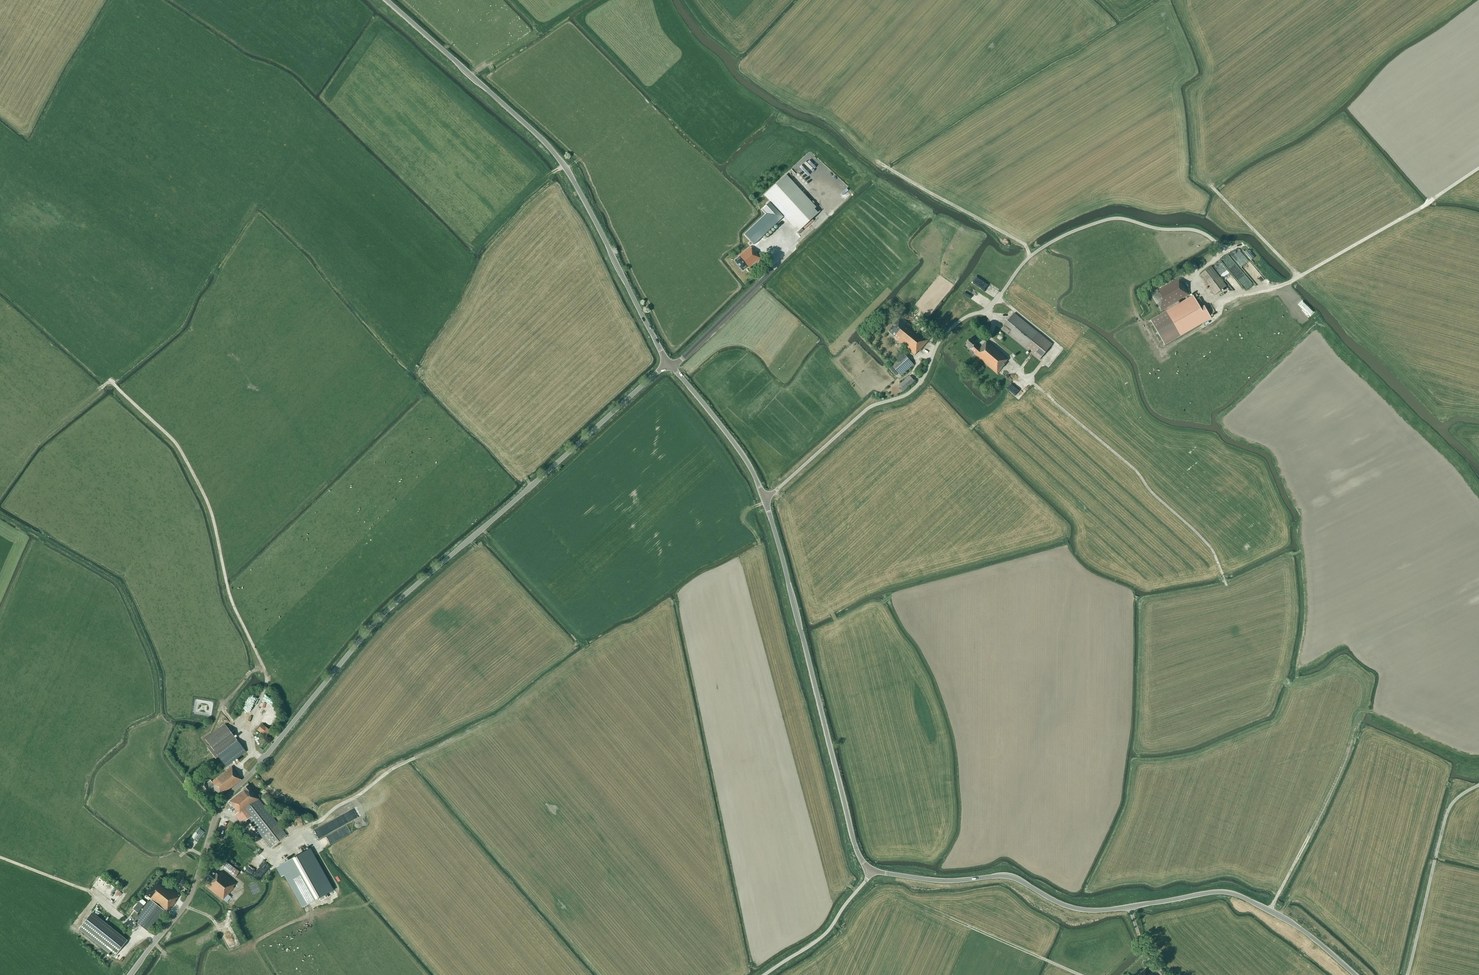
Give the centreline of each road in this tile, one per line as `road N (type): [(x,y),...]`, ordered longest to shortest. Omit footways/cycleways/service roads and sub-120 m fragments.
road 1 (tertiary): [(130,974),(192,893),(227,798),(375,623),(668,362)]
road 2 (unclassified): [(764,499),(868,408),(910,392),(945,335),(989,308),(1021,266),(1052,242),(1117,218),(1196,231),(1215,242)]
road 3 (track): [(242,828),(269,855),(393,769),(498,716),(580,655),(680,598)]
road 4 (tertiary): [(1355,974),(1275,915),(1225,893),(1089,912),(1011,879),(931,882),(872,871)]
road 5 (tertiary): [(668,362),(567,169),(385,0)]
road 6 (track): [(252,734),(265,671),(234,606),(201,489),(175,443),(110,381),(101,388)]
road 7 (track): [(1012,359),(1211,548),(1226,585),(1301,552)]
road 8 (tertiary): [(872,871),(857,851),(764,499)]
road 9 (track): [(1218,298),(1287,283),(1478,168)]
road 10 (track): [(1030,257),(1024,244),(884,166)]
road 11 (tertiary): [(764,499),(732,441),(668,362)]
road 12 (unclassified): [(872,871),(826,933),(764,974)]
road 13 (track): [(1080,974),(950,918)]

